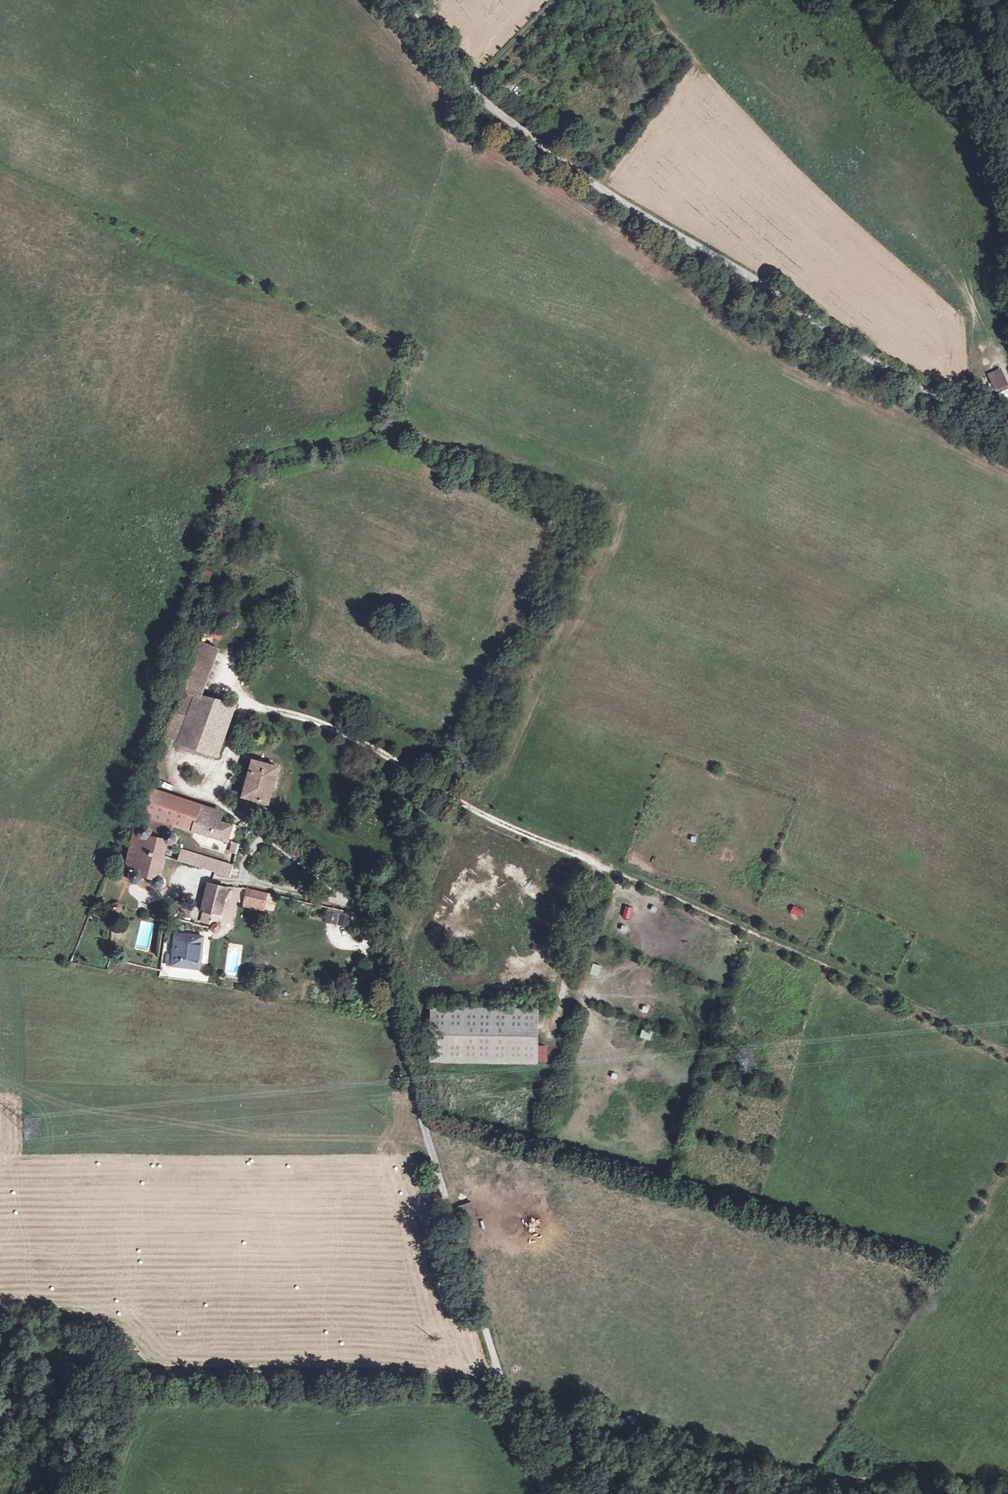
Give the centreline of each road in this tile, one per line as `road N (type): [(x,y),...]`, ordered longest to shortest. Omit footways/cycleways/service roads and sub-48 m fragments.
road 1 (track): [(1007,1054),(871,983),(486,817),(352,736),(296,716),(247,706),(214,800)]
road 2 (track): [(1007,429),(851,345),(590,179),(470,85),(408,0)]
road 3 (unclassified): [(547,1493),(503,1388),(373,950)]
road 4 (track): [(1007,142),(943,58),(881,0)]

